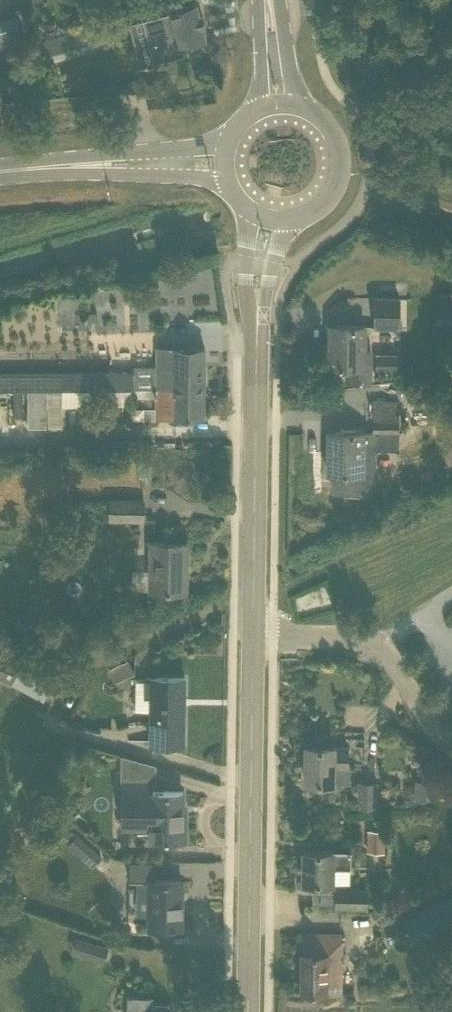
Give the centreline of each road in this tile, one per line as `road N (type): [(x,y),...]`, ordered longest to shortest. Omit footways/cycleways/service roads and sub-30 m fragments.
road 1 (secondary): [(248,1011),(257,349)]
road 2 (primary): [(289,226),(331,205),(346,161),(327,118),(307,106)]
road 3 (primary): [(225,142),(64,164)]
road 4 (primary): [(64,164),(224,181)]
road 5 (secondary): [(253,218),(257,349)]
road 6 (secondary): [(257,349),(289,226)]

